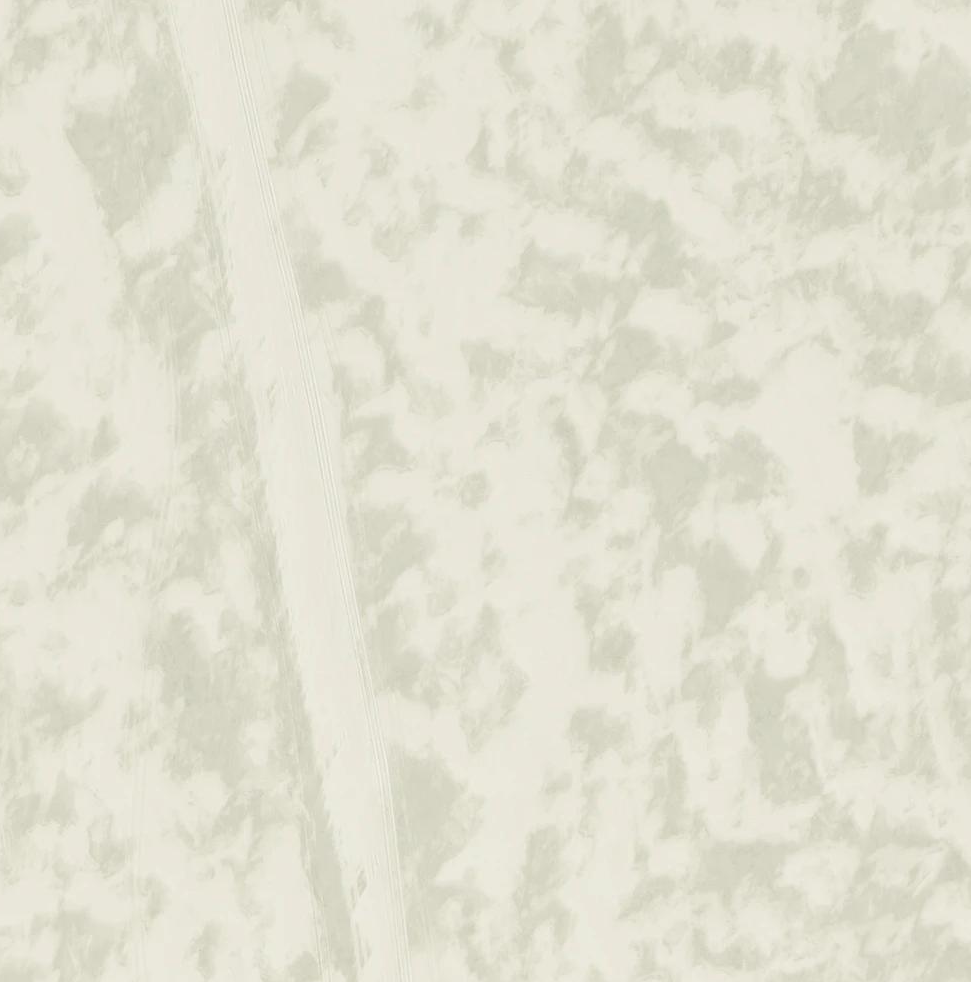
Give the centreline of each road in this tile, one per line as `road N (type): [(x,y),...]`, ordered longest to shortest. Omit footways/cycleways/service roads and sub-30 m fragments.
road 1 (track): [(814,981),(756,0)]

